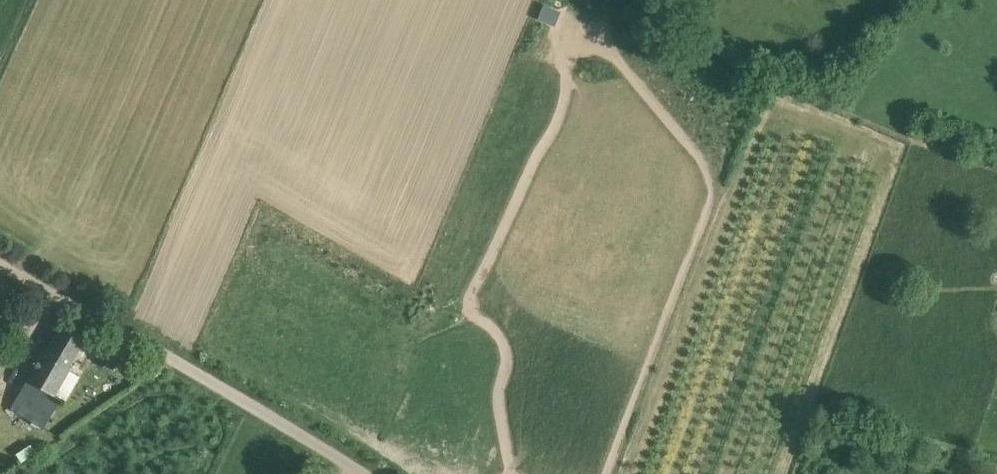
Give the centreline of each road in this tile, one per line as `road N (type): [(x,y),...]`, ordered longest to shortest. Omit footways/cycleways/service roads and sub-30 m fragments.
road 1 (track): [(360,473),(0,268)]

